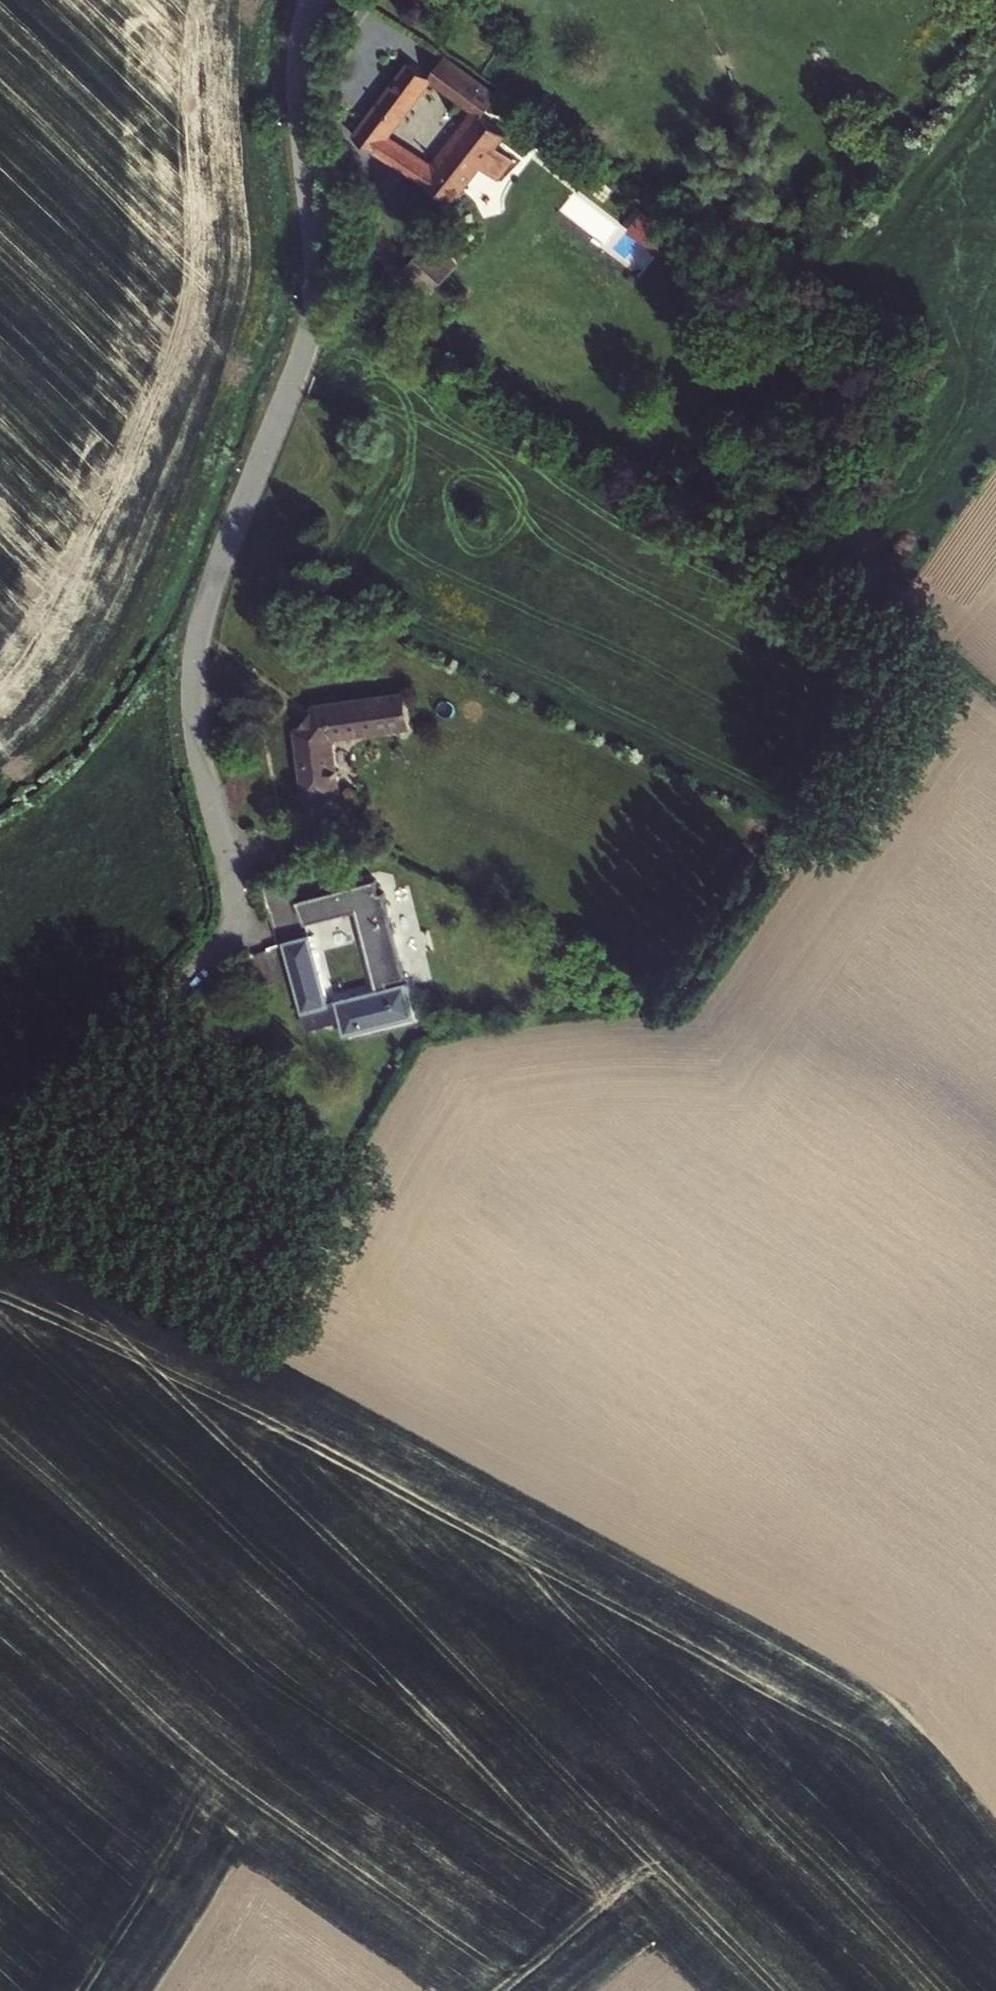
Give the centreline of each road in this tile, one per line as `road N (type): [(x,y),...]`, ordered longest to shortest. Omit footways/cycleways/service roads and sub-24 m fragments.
road 1 (residential): [(312,0),(300,98),(315,309),(211,591),(194,675),(198,749),(235,925),(219,949),(0,1161)]

